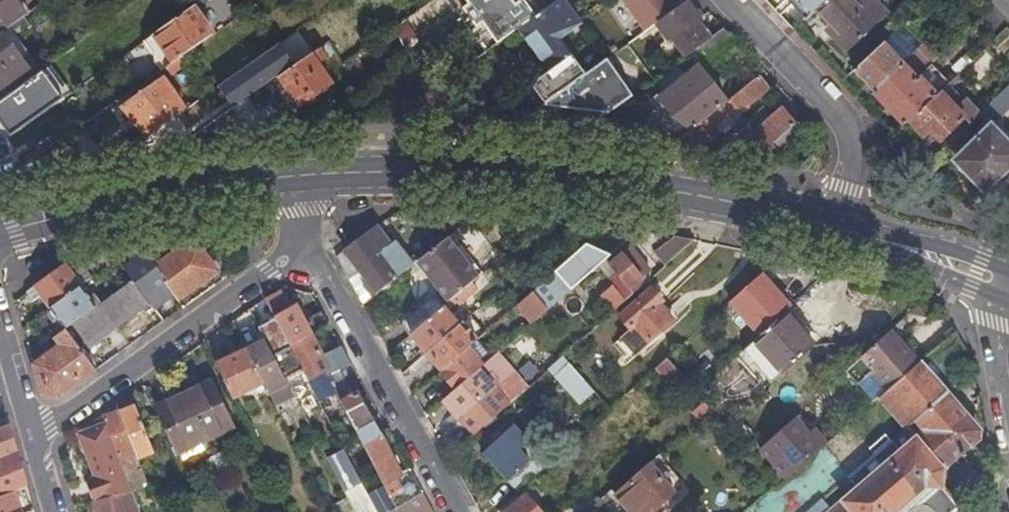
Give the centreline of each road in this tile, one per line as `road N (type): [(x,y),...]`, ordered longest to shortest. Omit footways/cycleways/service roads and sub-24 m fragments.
road 1 (secondary): [(828,224),(701,193),(496,171),(289,174)]
road 2 (residential): [(296,245),(31,437)]
road 3 (residential): [(450,511),(296,245)]
road 4 (secondary): [(289,174),(0,232)]
road 5 (residential): [(828,224),(847,154),(831,110),(723,0)]
road 6 (secondary): [(996,284),(828,224)]
road 7 (residential): [(996,284),(994,324),(1008,410)]

